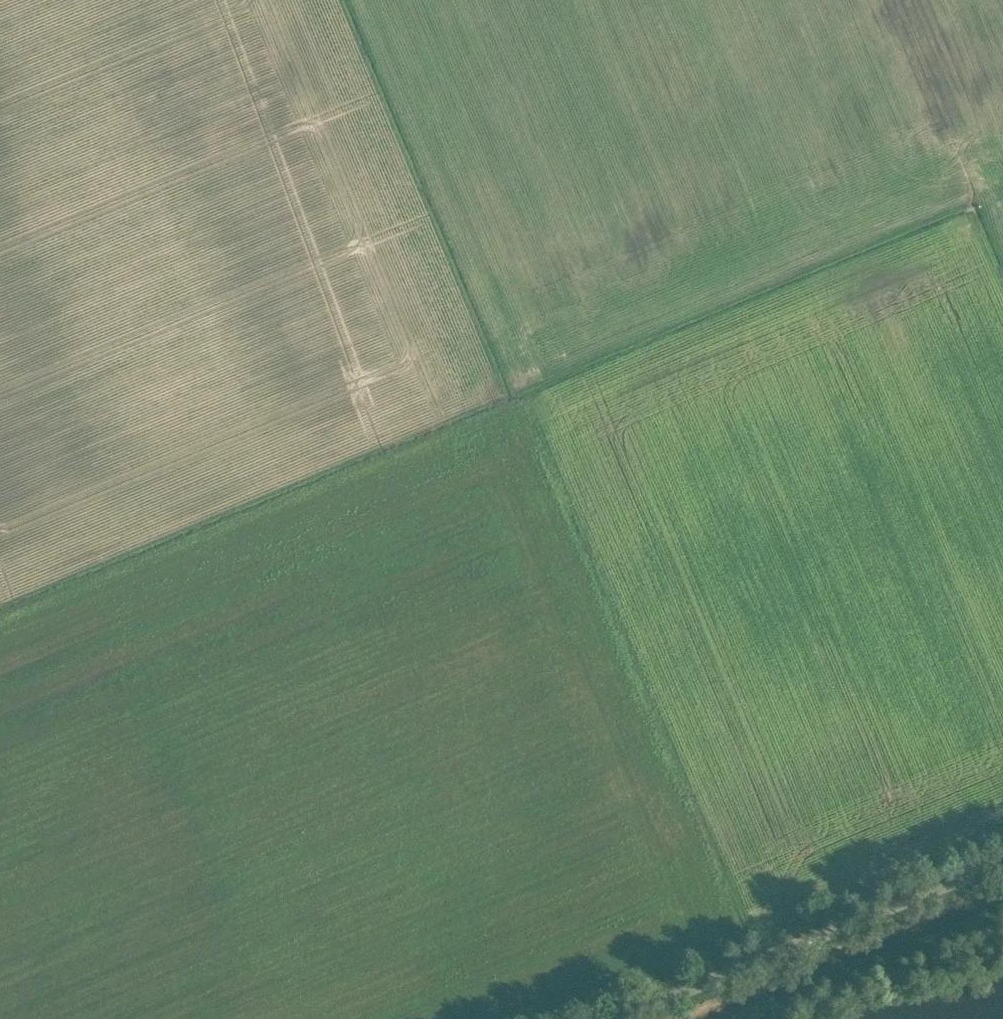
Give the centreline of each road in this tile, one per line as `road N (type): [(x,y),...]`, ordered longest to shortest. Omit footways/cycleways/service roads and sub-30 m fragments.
road 1 (unclassified): [(616,1018),(1002,860)]

